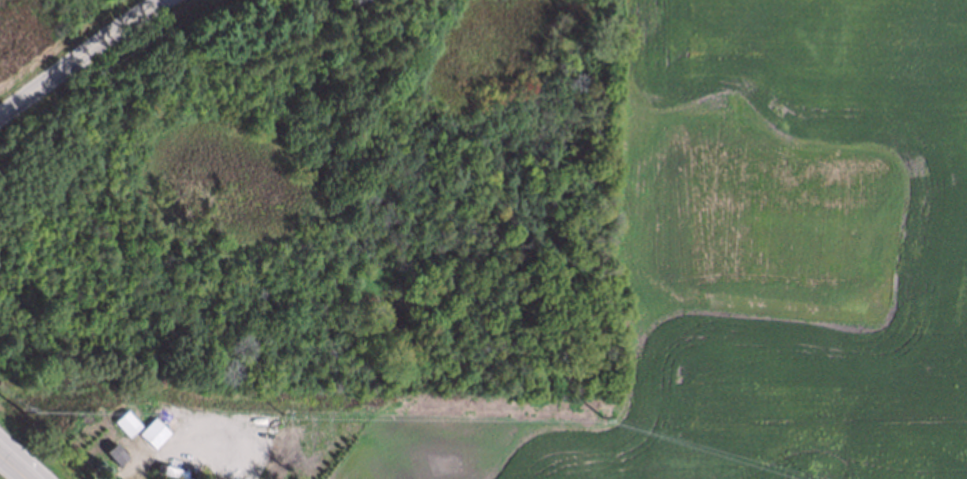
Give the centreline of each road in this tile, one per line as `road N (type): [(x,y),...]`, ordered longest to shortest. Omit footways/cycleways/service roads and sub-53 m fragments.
road 1 (secondary): [(0,117),(162,0)]

